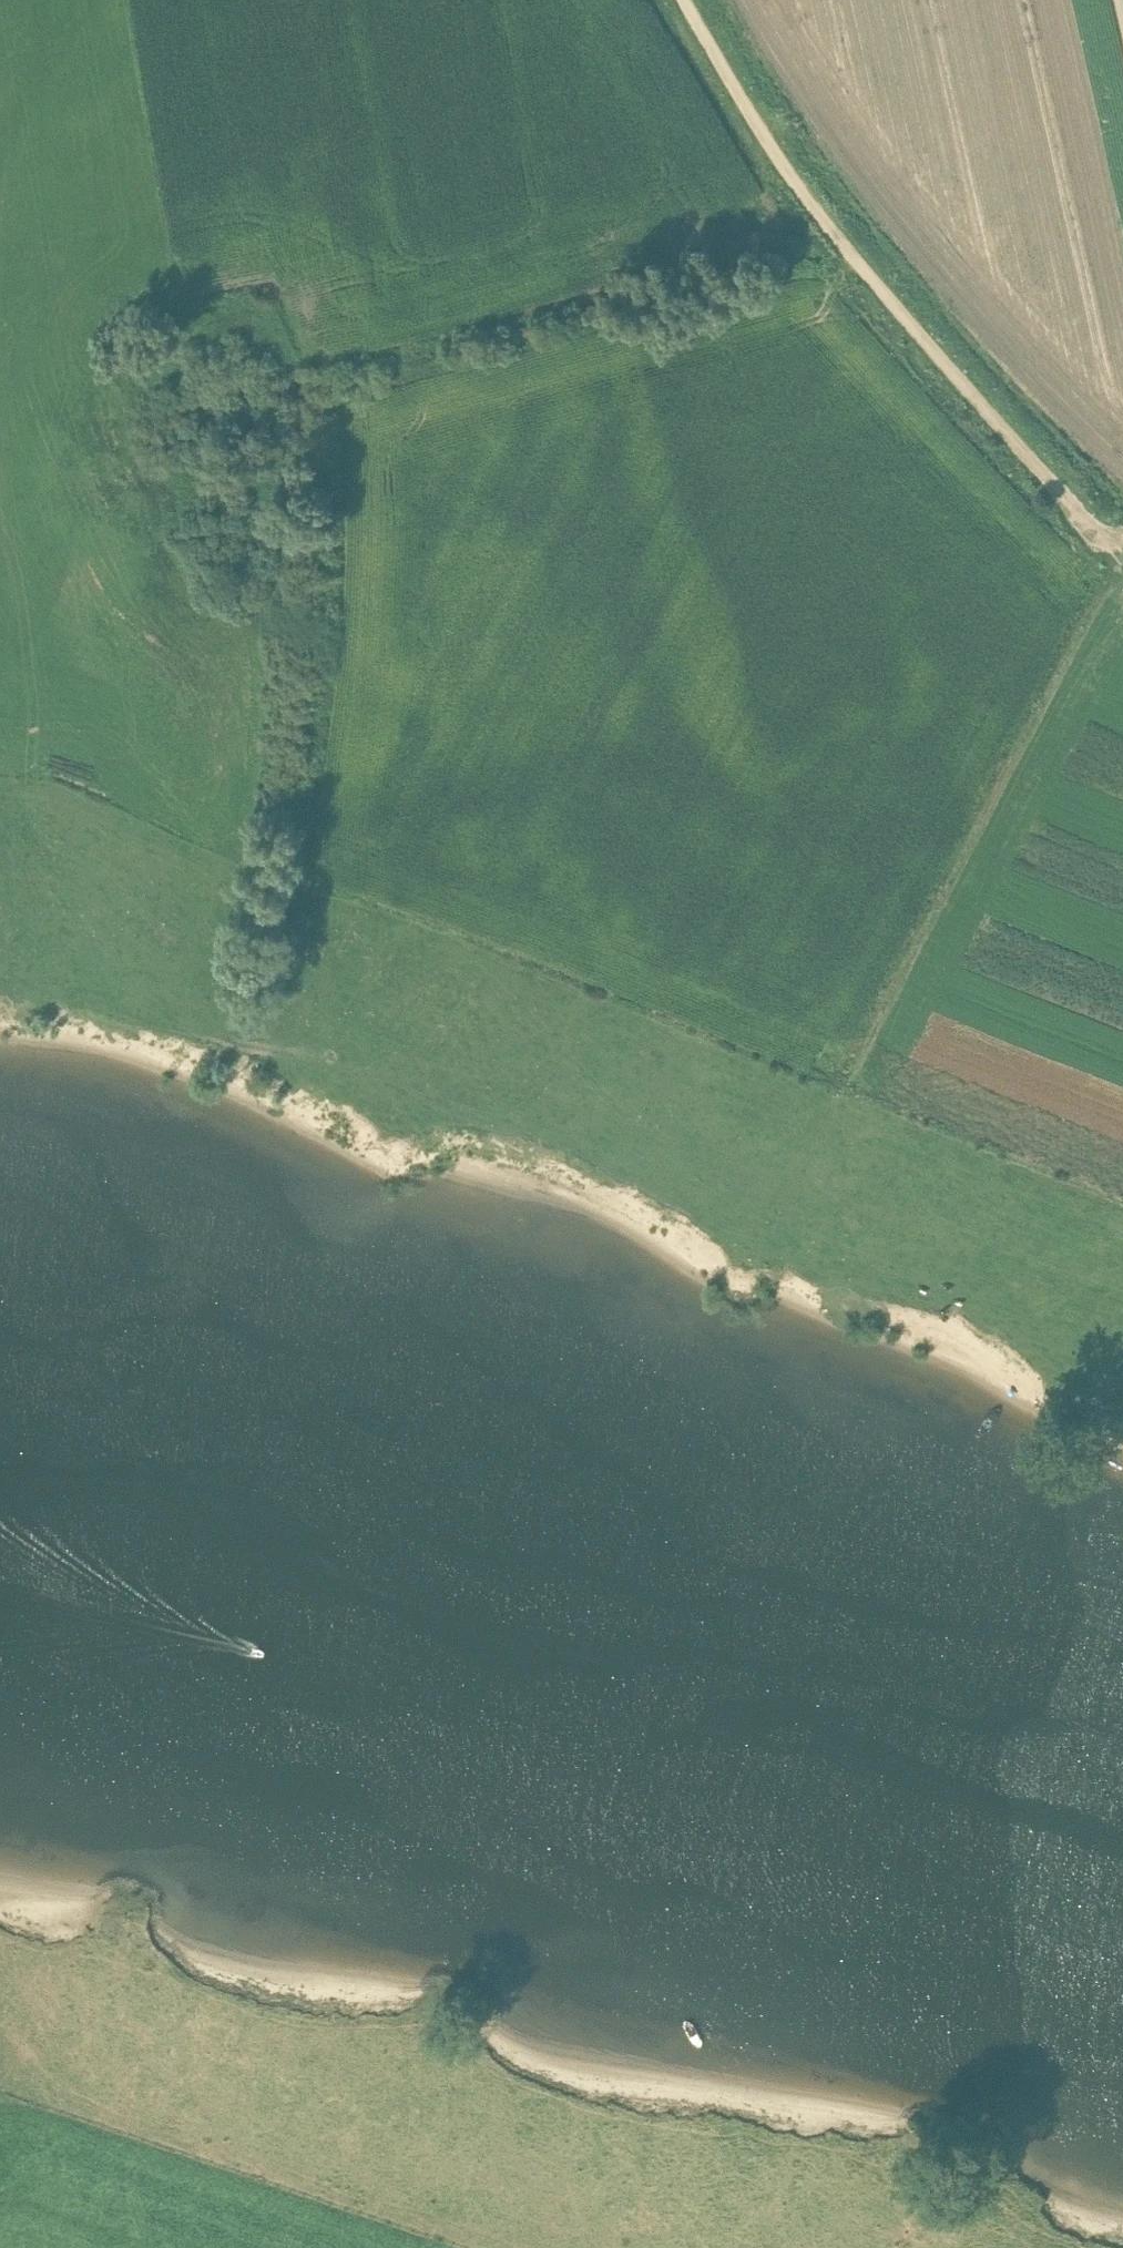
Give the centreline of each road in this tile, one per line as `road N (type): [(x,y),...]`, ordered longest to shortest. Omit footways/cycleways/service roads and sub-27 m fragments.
road 1 (track): [(1099,538),(838,243),(733,92),(683,0)]

